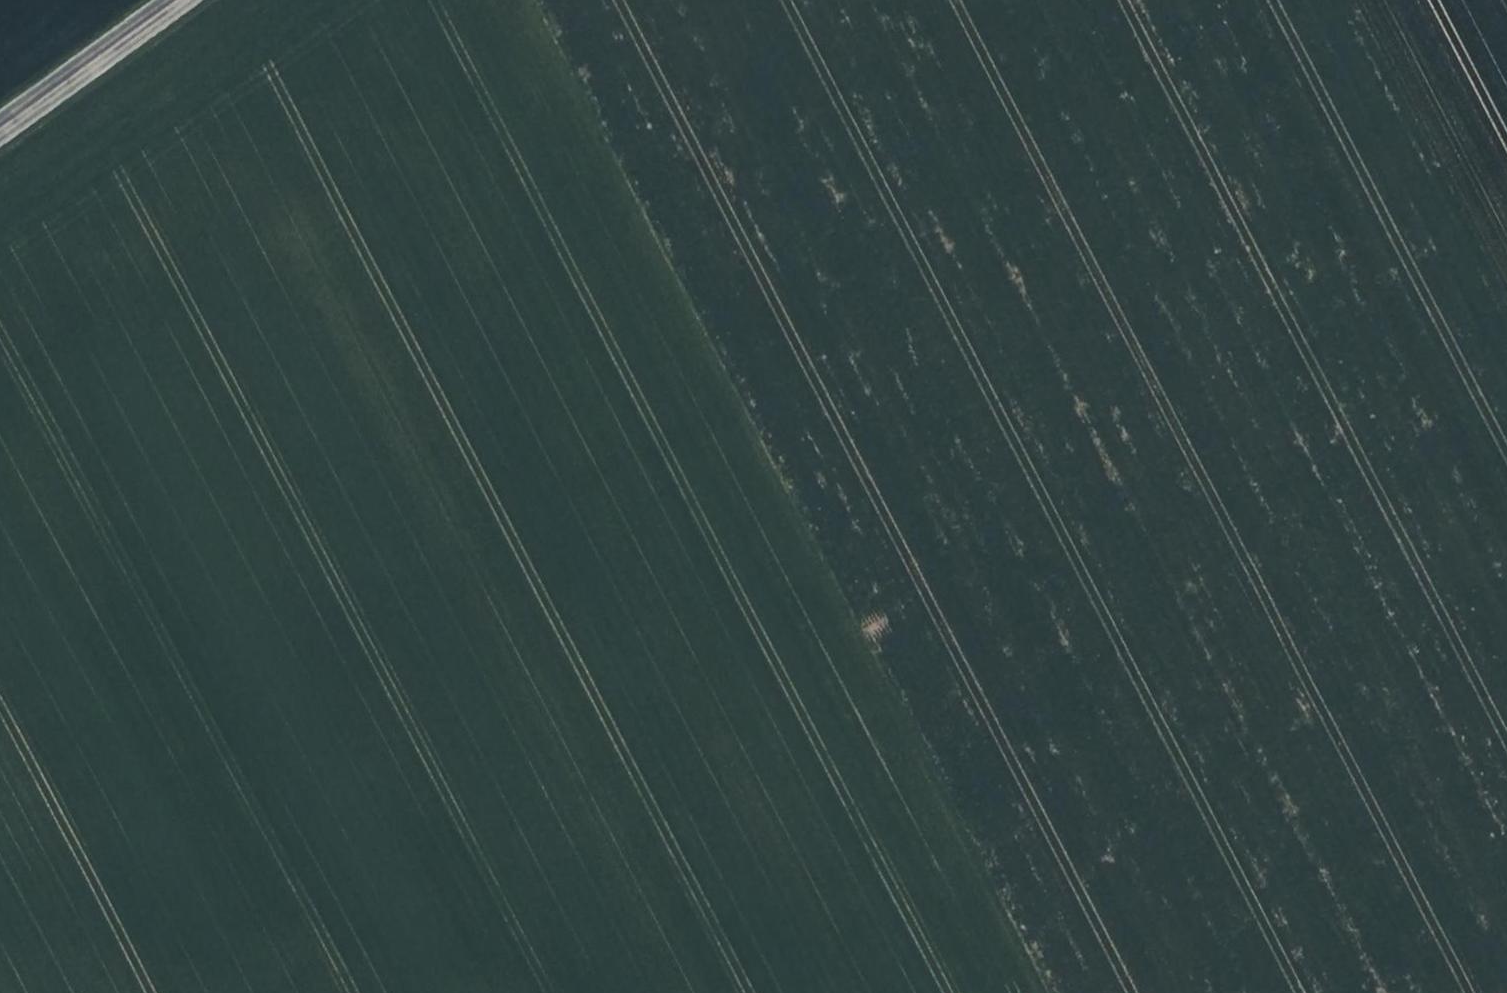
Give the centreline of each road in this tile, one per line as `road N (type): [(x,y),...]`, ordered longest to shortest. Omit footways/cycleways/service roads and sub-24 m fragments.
road 1 (tertiary): [(172,0),(0,123)]

